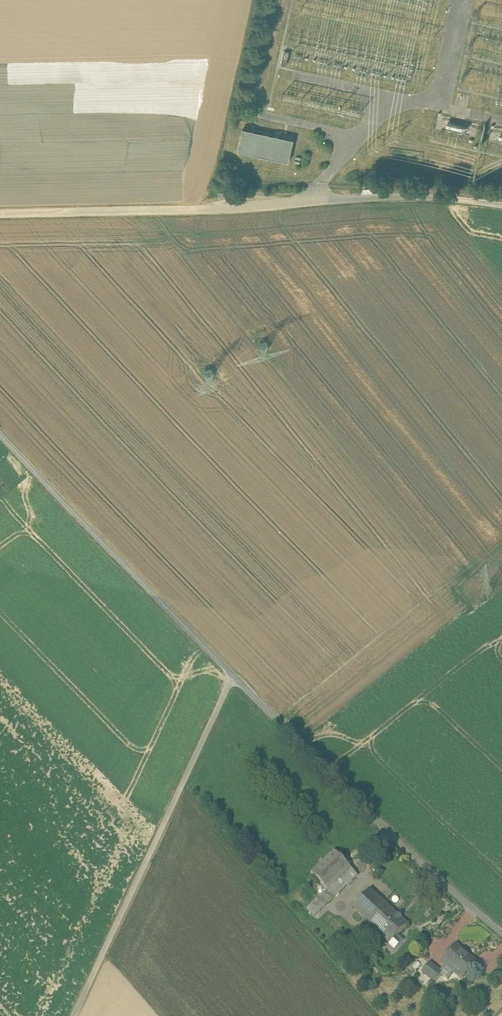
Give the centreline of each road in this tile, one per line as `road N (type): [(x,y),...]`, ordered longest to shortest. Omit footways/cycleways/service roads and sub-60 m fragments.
road 1 (unclassified): [(501,933),(364,808),(0,432)]
road 2 (unclassified): [(0,215),(400,197),(501,205)]
road 3 (track): [(73,1015),(232,673)]

